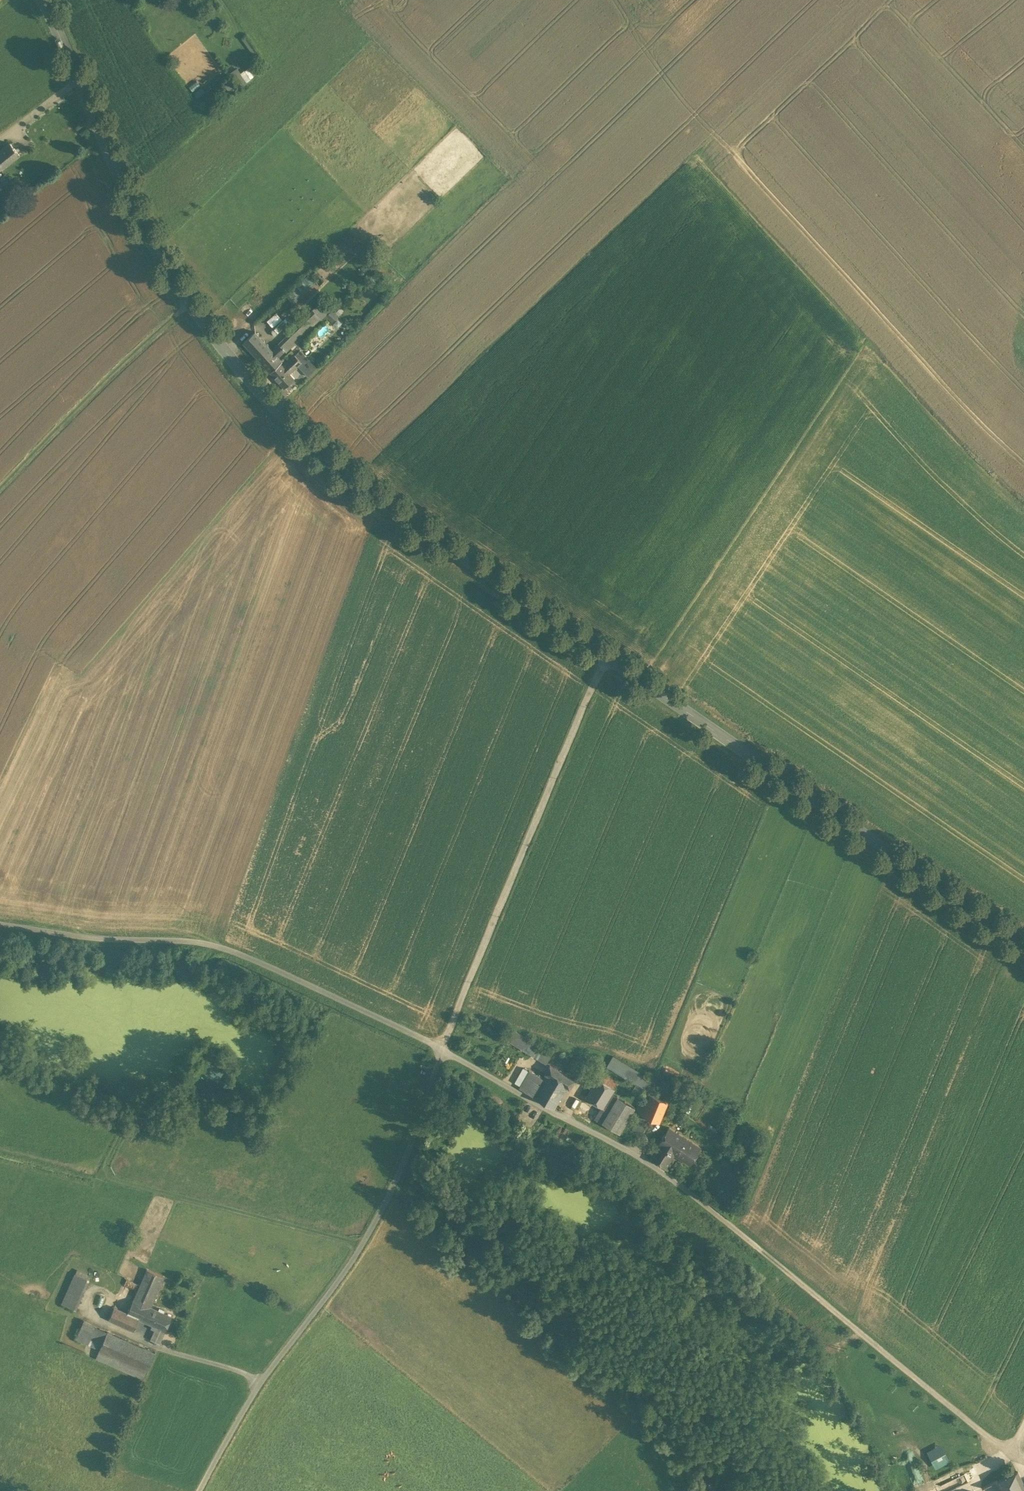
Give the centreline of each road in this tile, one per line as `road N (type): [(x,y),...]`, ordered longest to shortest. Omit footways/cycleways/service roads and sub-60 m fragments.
road 1 (secondary): [(606,658),(335,462),(193,308),(130,197),(44,0)]
road 2 (unclassified): [(445,1049),(693,1191),(993,1442),(1014,1452),(1023,1426)]
road 3 (unclassified): [(445,1049),(416,1132),(359,1249),(261,1382),(199,1490)]
road 4 (secondary): [(1023,941),(606,658)]
road 5 (unclassified): [(0,928),(98,944),(185,940),(252,956),(445,1049)]
road 6 (unclassified): [(445,1049),(606,658)]

